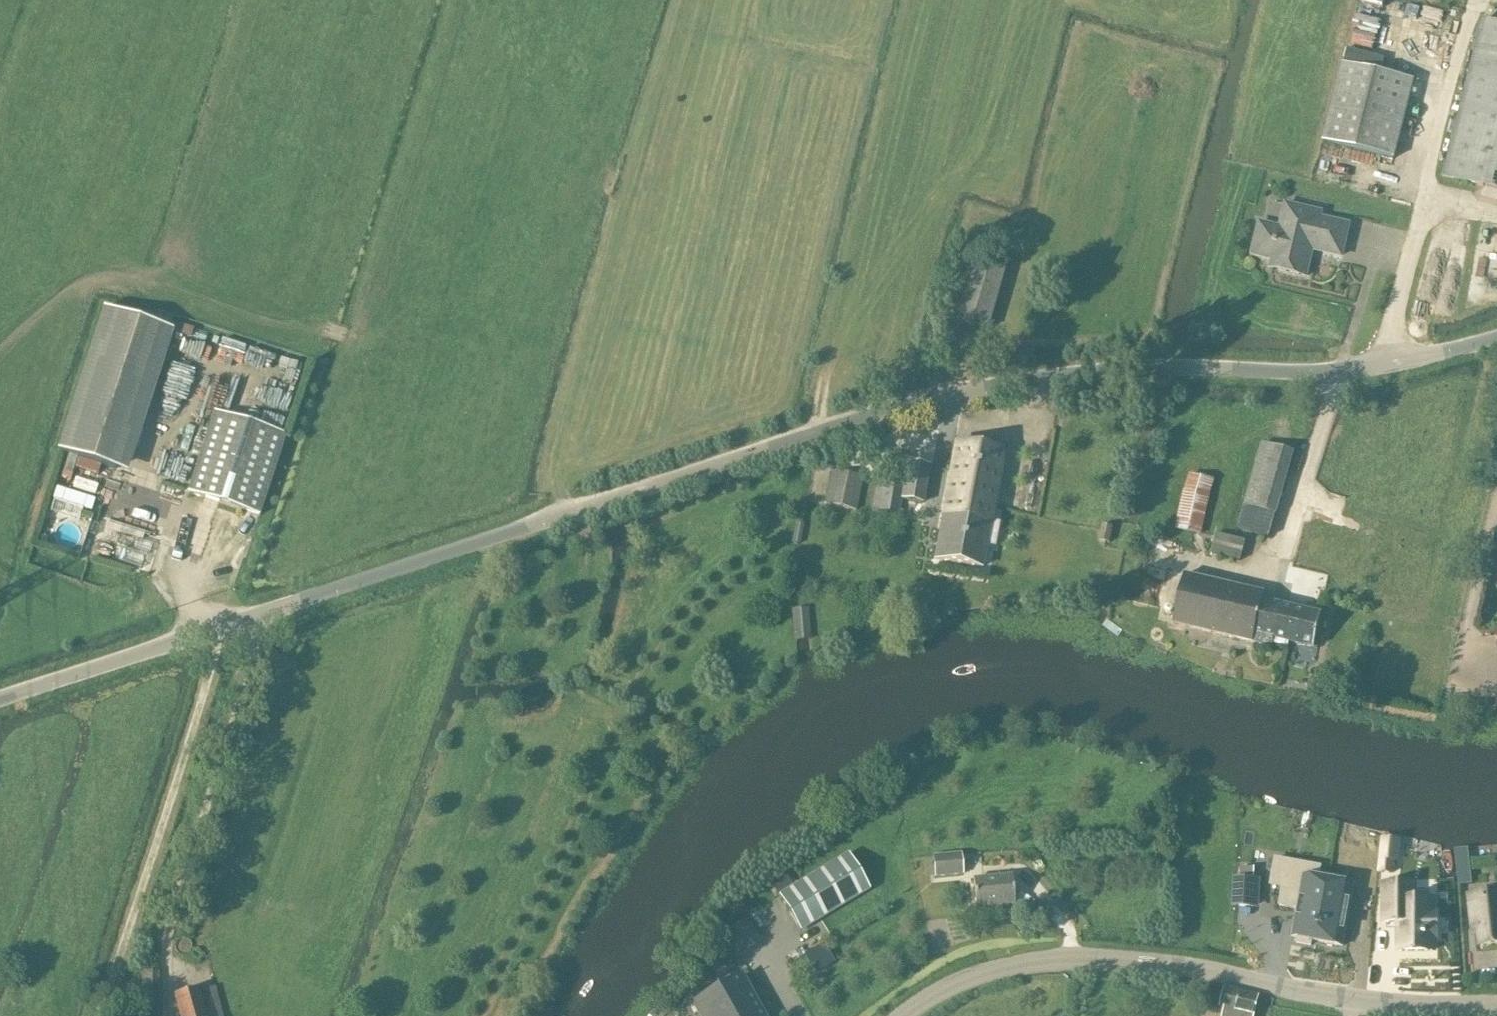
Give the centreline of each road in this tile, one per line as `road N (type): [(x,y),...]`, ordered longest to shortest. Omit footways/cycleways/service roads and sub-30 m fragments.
road 1 (tertiary): [(0,696),(960,395),(1120,370),(1315,375),(1384,368),(1496,340)]
road 2 (tertiary): [(901,1015),(949,984),(1074,955),(1189,966),(1350,999),(1496,1006)]
road 3 (track): [(689,0),(559,474),(565,517)]

